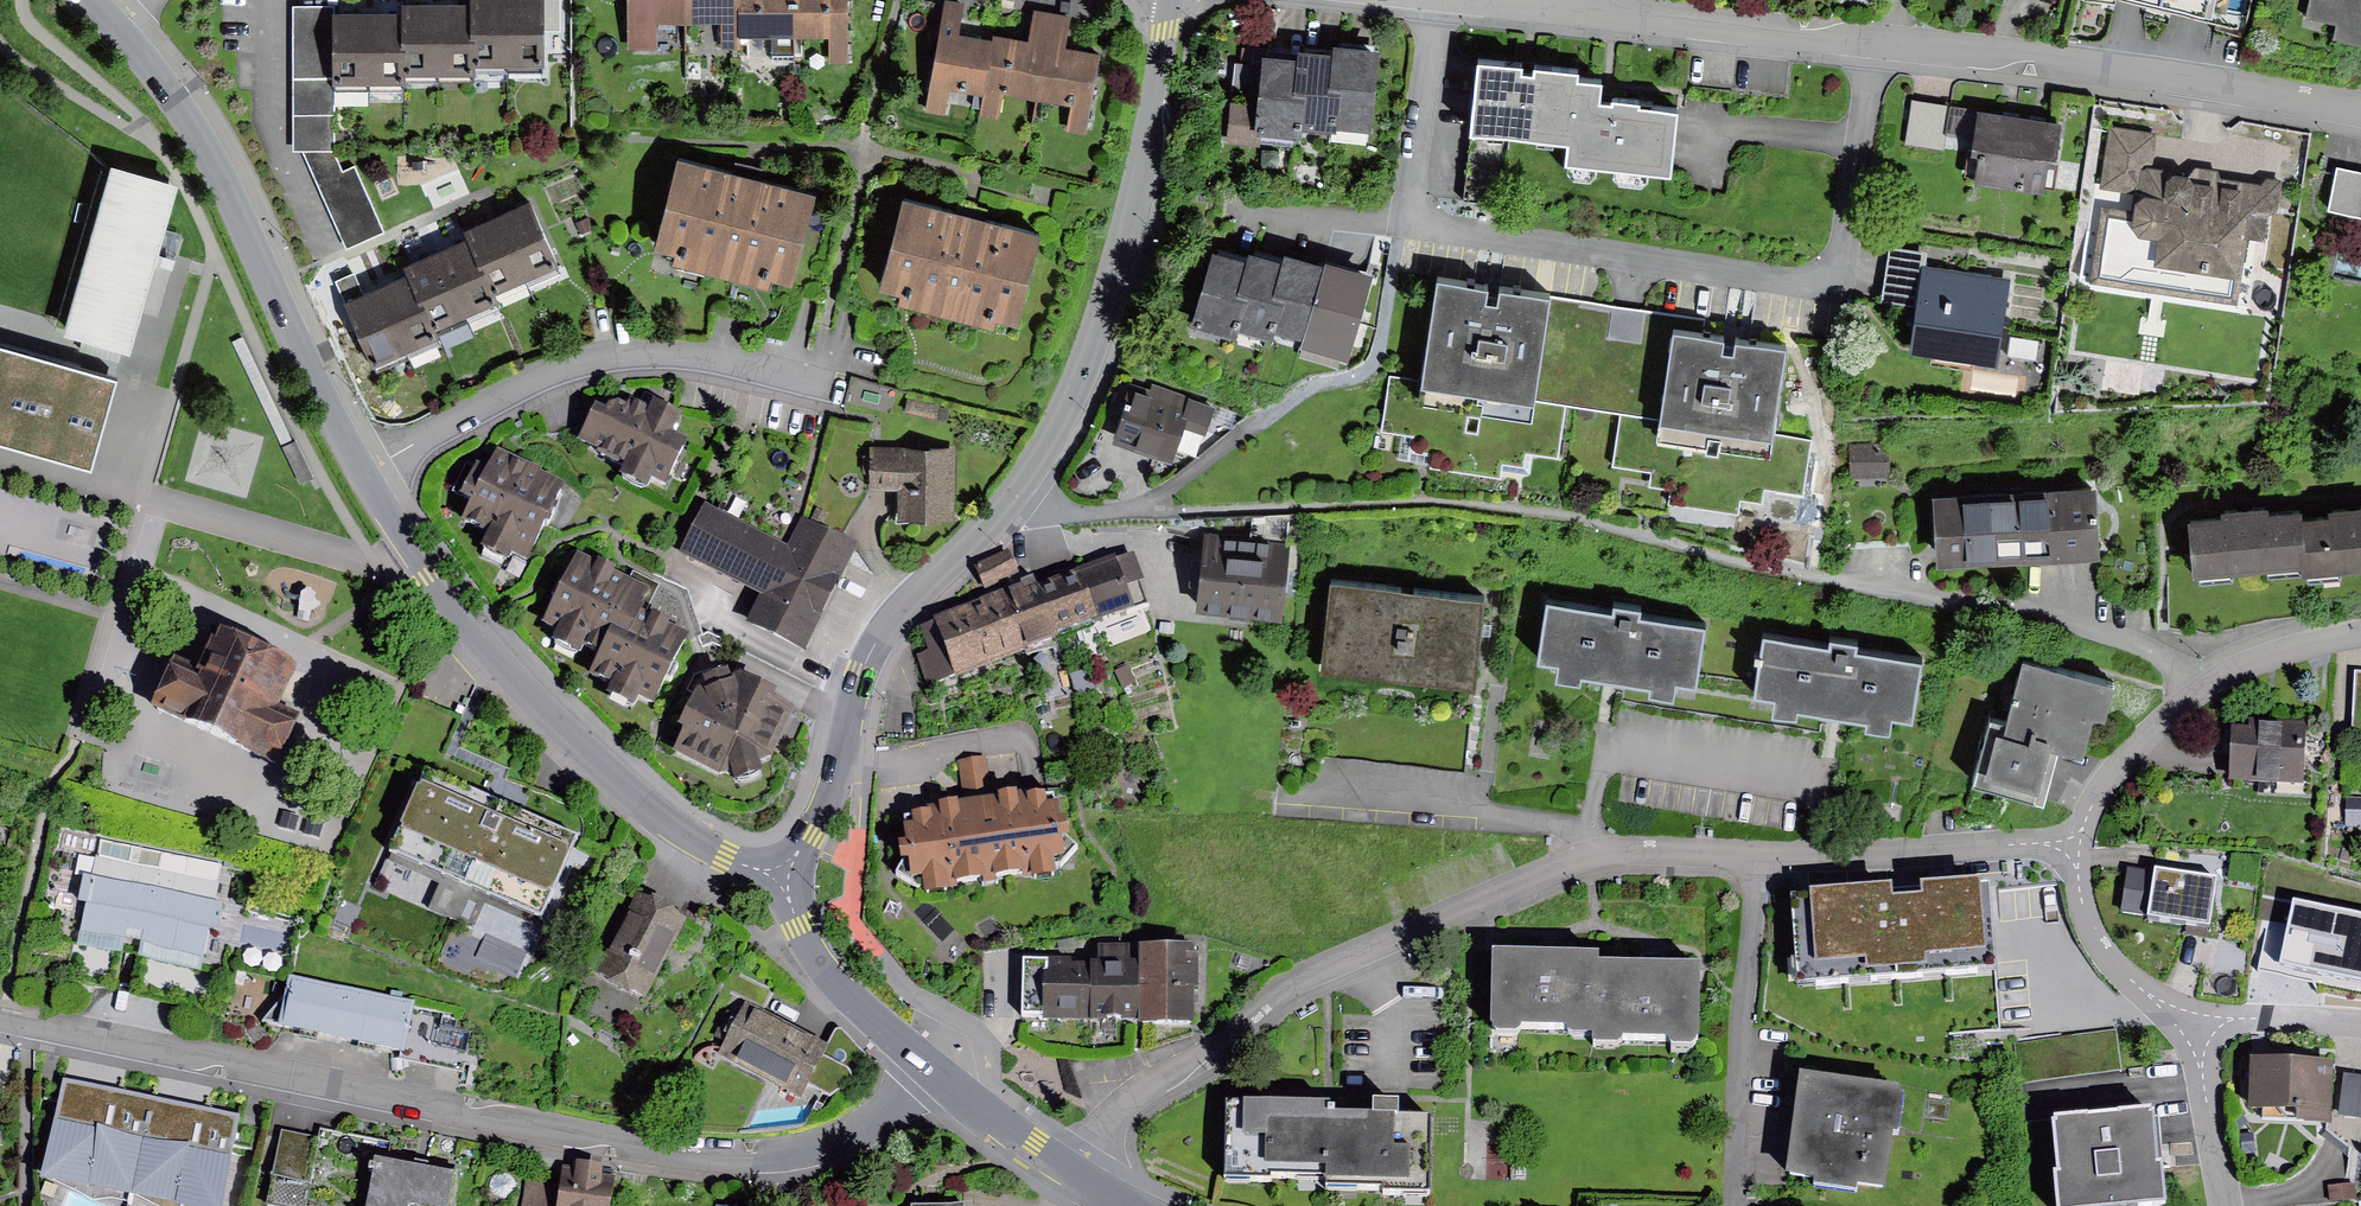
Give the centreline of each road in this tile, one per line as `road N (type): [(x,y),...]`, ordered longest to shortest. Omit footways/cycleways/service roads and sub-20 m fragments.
road 1 (residential): [(1078,1178),(1125,1101),(1216,1048),(1285,984),(1592,852),(2072,846)]
road 2 (tertiary): [(1175,0),(1118,273),(1076,403),(994,523),(877,640),(852,694),(837,784),(782,876)]
road 3 (residential): [(935,1073),(845,1139),(776,1162),(485,1117),(0,1018)]
road 4 (residential): [(1500,0),(2032,59),(2360,112)]
road 5 (tertiary): [(782,876),(723,857),(644,812),(462,625),(362,475)]
road 6 (tertiary): [(362,475),(223,181),(164,83),(90,0)]
road 7 (residential): [(362,475),(542,373),(601,355),(727,359),(811,381)]
road 8 (residential): [(2072,846),(2092,802),(2184,696),(2234,665),(2360,634)]
road 9 (tertiary): [(782,876),(816,964),(935,1073)]
road 10 (residential): [(2196,1024),(2129,980),(2092,932),(2072,846)]
road 11 (residential): [(2226,1205),(2196,1024)]
road 12 (tertiary): [(935,1073),(1078,1178)]
road 13 (residential): [(2196,1024),(2360,1025)]

